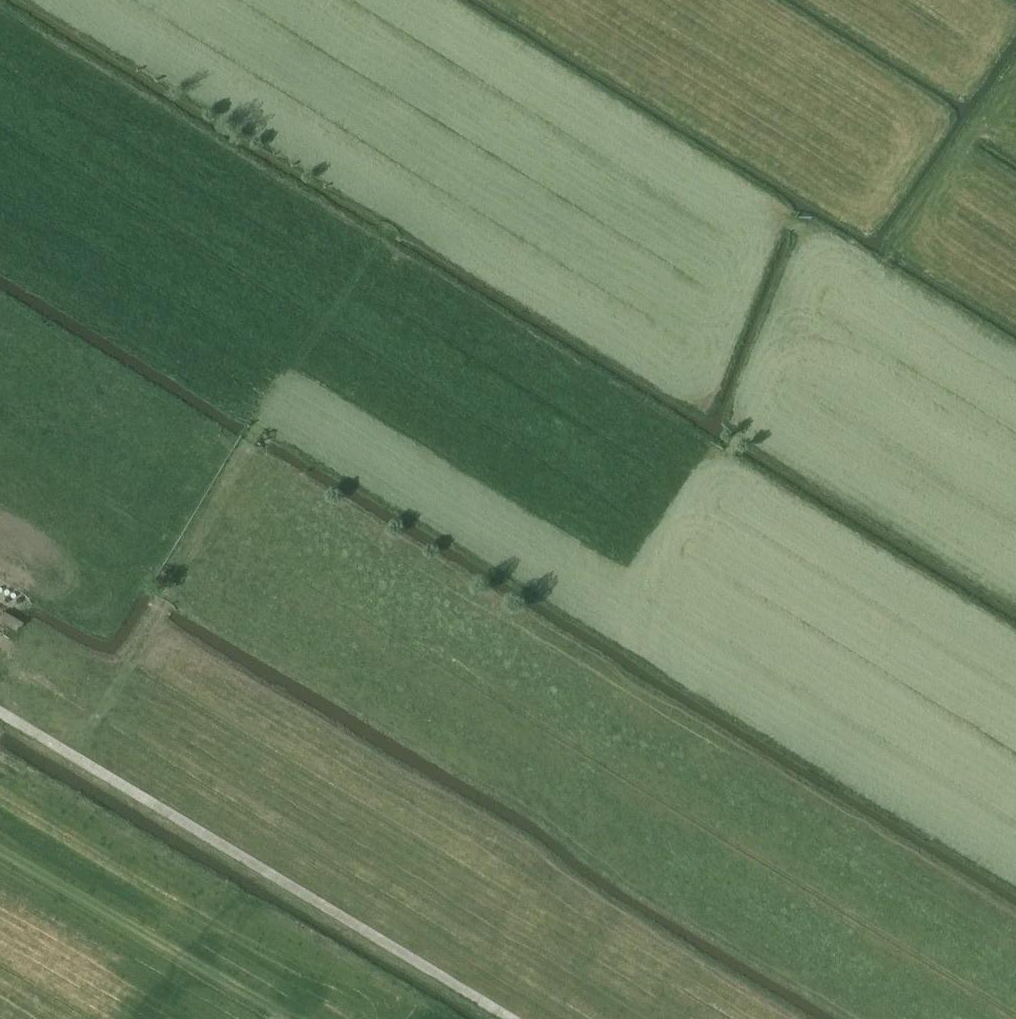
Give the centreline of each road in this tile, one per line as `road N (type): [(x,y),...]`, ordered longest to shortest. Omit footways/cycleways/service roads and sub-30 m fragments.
road 1 (track): [(0,712),(511,1018)]

